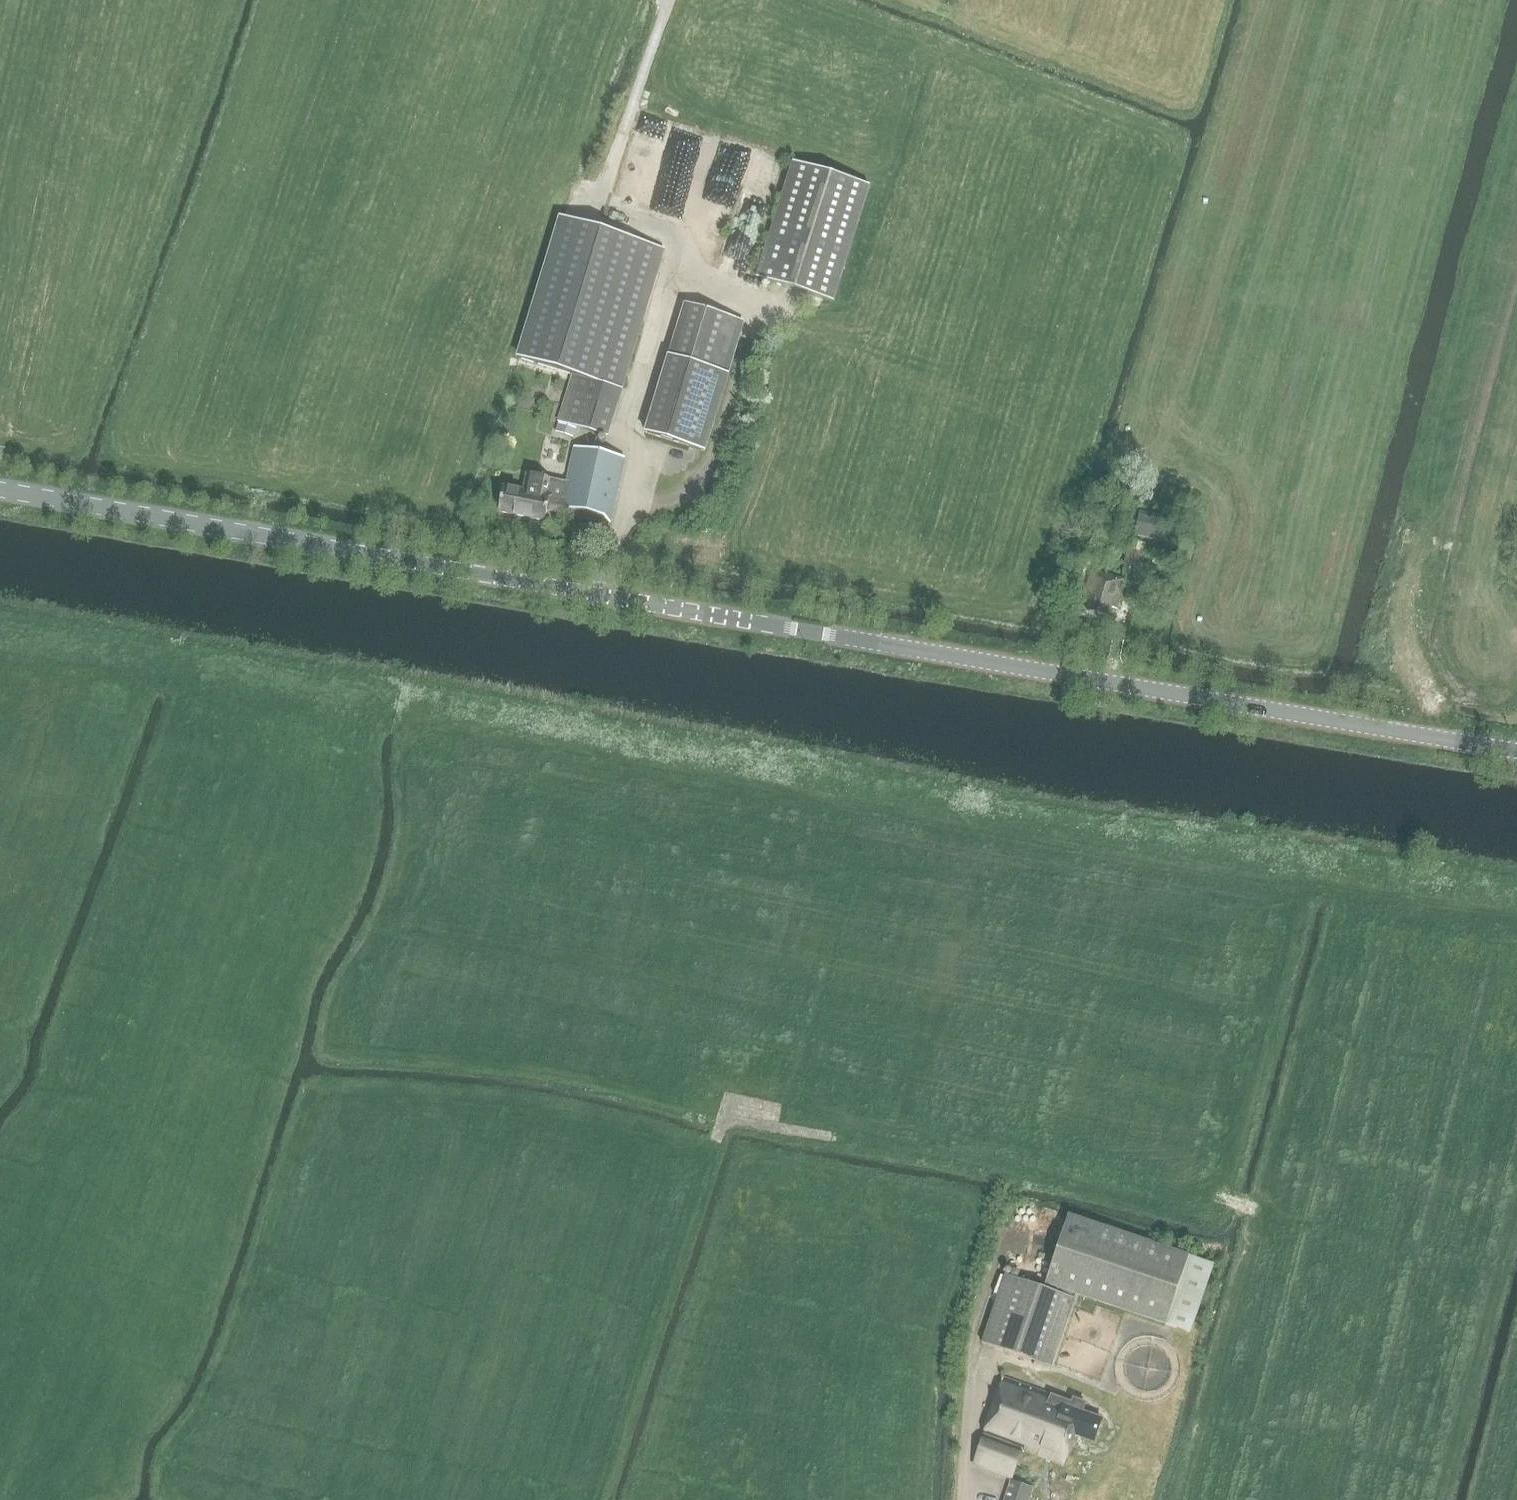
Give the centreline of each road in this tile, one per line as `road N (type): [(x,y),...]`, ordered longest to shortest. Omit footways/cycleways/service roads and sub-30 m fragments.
road 1 (tertiary): [(1516,746),(0,487)]

